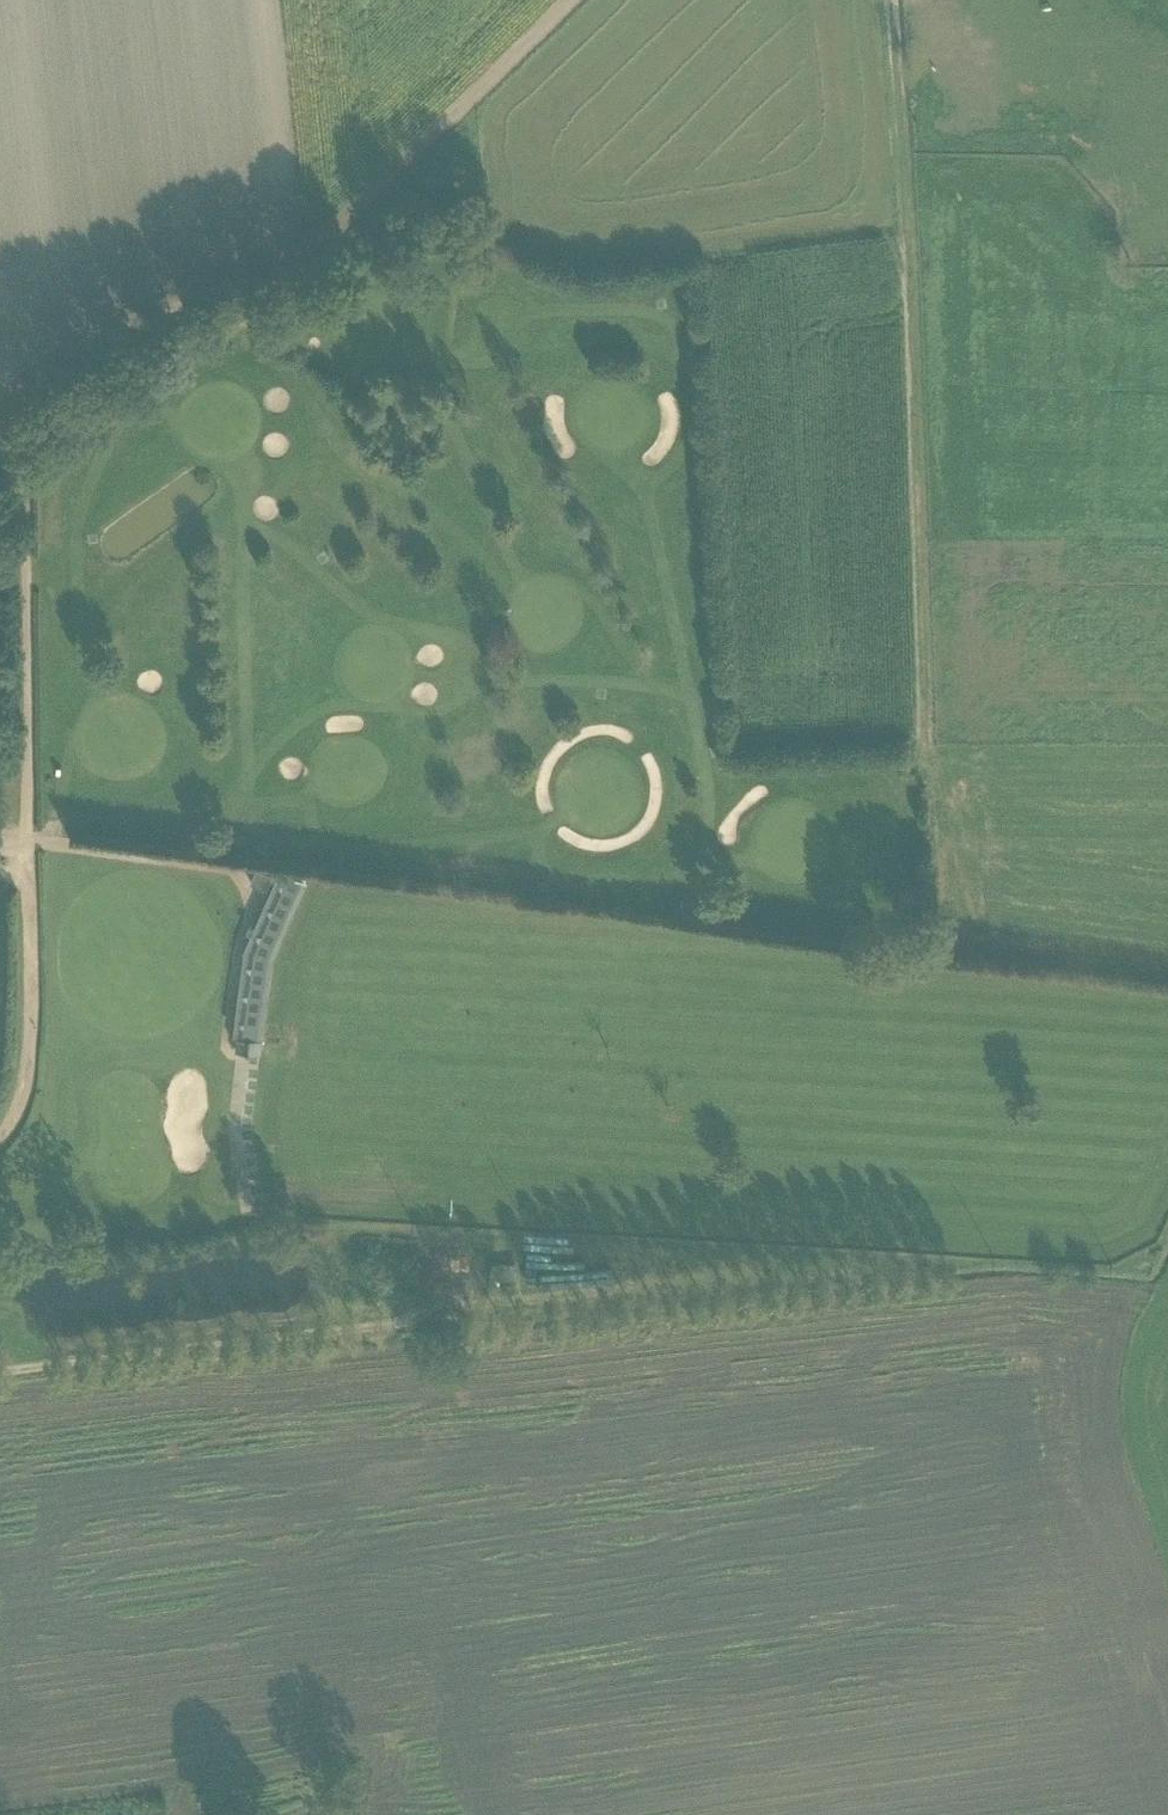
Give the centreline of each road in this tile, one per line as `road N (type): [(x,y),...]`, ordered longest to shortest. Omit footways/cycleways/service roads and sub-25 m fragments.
road 1 (track): [(0,1130),(16,1106),(27,1056),(30,961),(21,530),(6,429),(24,397),(113,332),(300,255),(570,0)]

